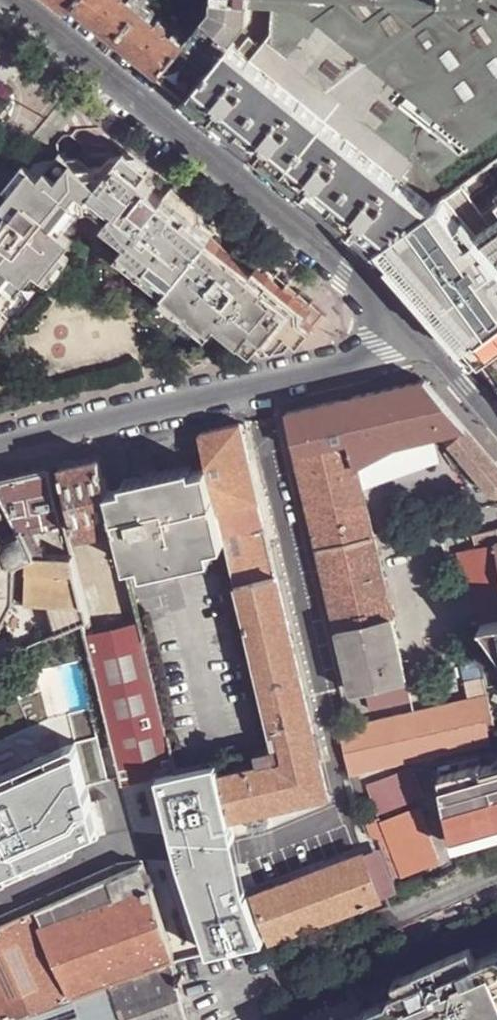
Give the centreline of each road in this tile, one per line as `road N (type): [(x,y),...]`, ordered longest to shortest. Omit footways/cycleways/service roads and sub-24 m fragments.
road 1 (tertiary): [(0,1),(410,347)]
road 2 (trunk): [(0,3),(496,24)]
road 3 (trunk): [(496,23),(0,3)]
road 4 (tertiary): [(410,347),(0,445)]
road 5 (unclassified): [(410,347),(496,431)]

